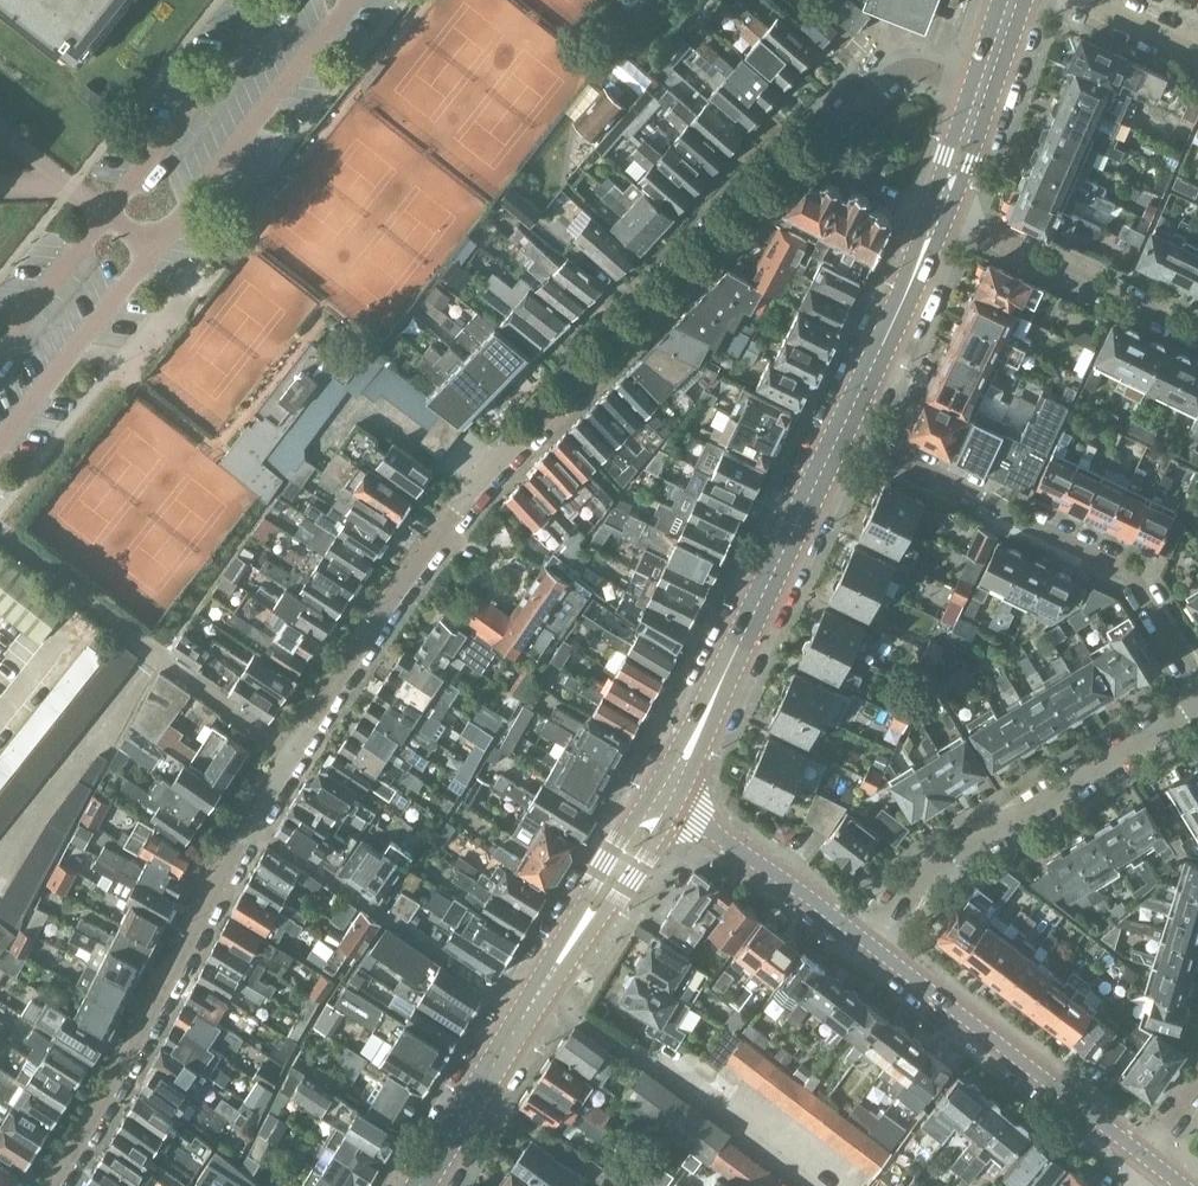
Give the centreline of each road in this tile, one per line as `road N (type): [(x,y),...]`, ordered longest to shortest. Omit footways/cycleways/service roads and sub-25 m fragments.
road 1 (residential): [(285,750),(501,444),(884,79),(916,71),(983,87)]
road 2 (residential): [(48,1185),(89,1127),(285,750)]
road 3 (secondary): [(423,1185),(664,800)]
road 4 (residential): [(1197,673),(1138,581),(840,439)]
road 5 (residential): [(846,924),(1197,706)]
road 6 (secondary): [(664,800),(840,439)]
road 7 (residential): [(1149,1159),(846,924)]
road 8 (residential): [(285,750),(0,532)]
road 9 (residential): [(1197,343),(933,223)]
road 10 (secondary): [(840,439),(933,223)]
road 11 (residential): [(846,924),(664,800)]
road 12 (secondary): [(933,223),(983,87)]
road 13 (residential): [(1197,53),(1084,0)]

